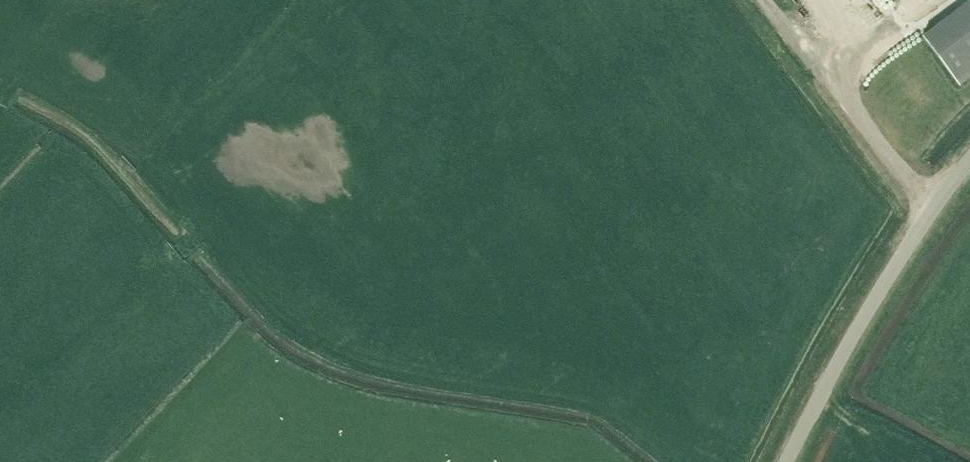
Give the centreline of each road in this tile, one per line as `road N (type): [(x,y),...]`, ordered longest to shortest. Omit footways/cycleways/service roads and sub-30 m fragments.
road 1 (unclassified): [(802,461),(867,334),(969,180)]

